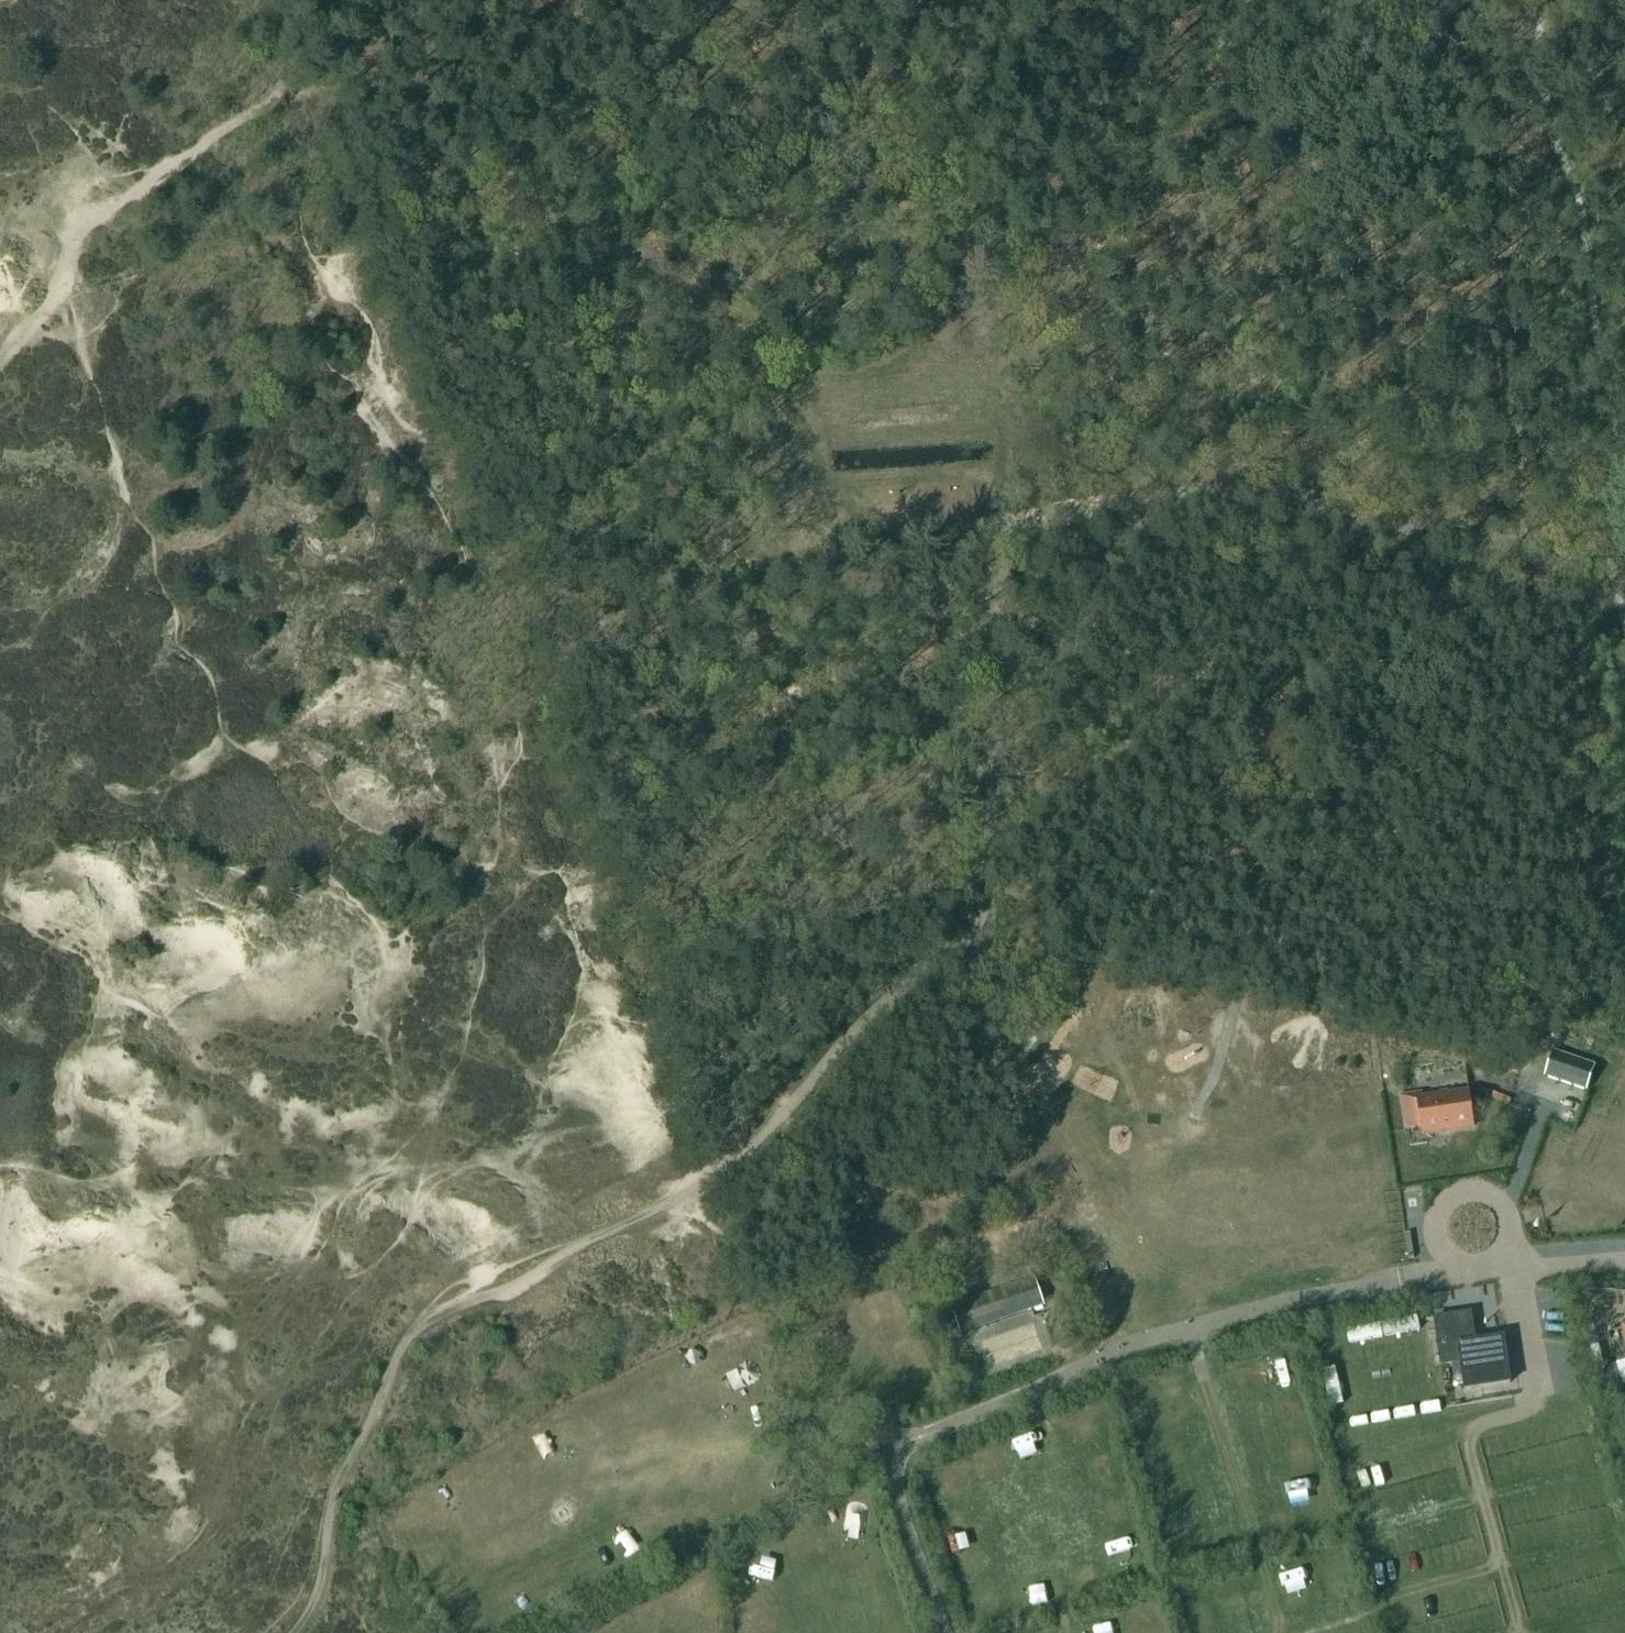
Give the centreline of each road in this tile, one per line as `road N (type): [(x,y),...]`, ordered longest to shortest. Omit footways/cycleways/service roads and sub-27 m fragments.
road 1 (track): [(431,0),(291,102)]

